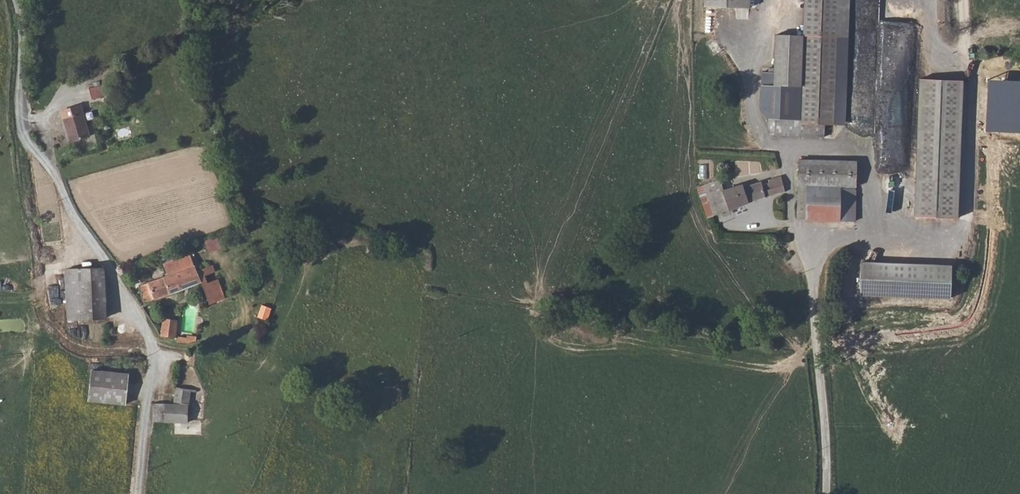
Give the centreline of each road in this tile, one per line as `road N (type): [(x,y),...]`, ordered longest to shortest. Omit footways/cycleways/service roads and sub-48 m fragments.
road 1 (unclassified): [(825,493),(816,392),(793,361),(764,344),(540,305),(422,263),(263,236),(241,248)]
road 2 (unclassified): [(14,0),(27,139),(123,282),(146,332),(152,358),(139,493)]

